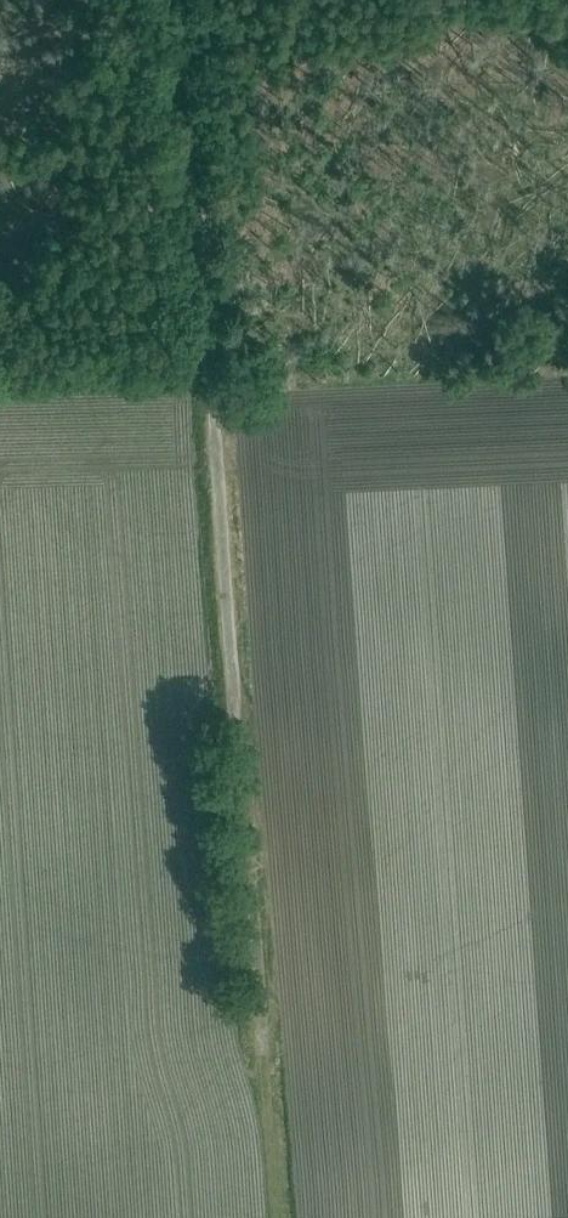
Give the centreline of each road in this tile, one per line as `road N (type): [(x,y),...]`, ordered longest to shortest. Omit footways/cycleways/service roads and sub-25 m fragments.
road 1 (unclassified): [(259,987),(184,0)]
road 2 (track): [(259,987),(276,1217)]
road 3 (track): [(210,366),(0,375)]

